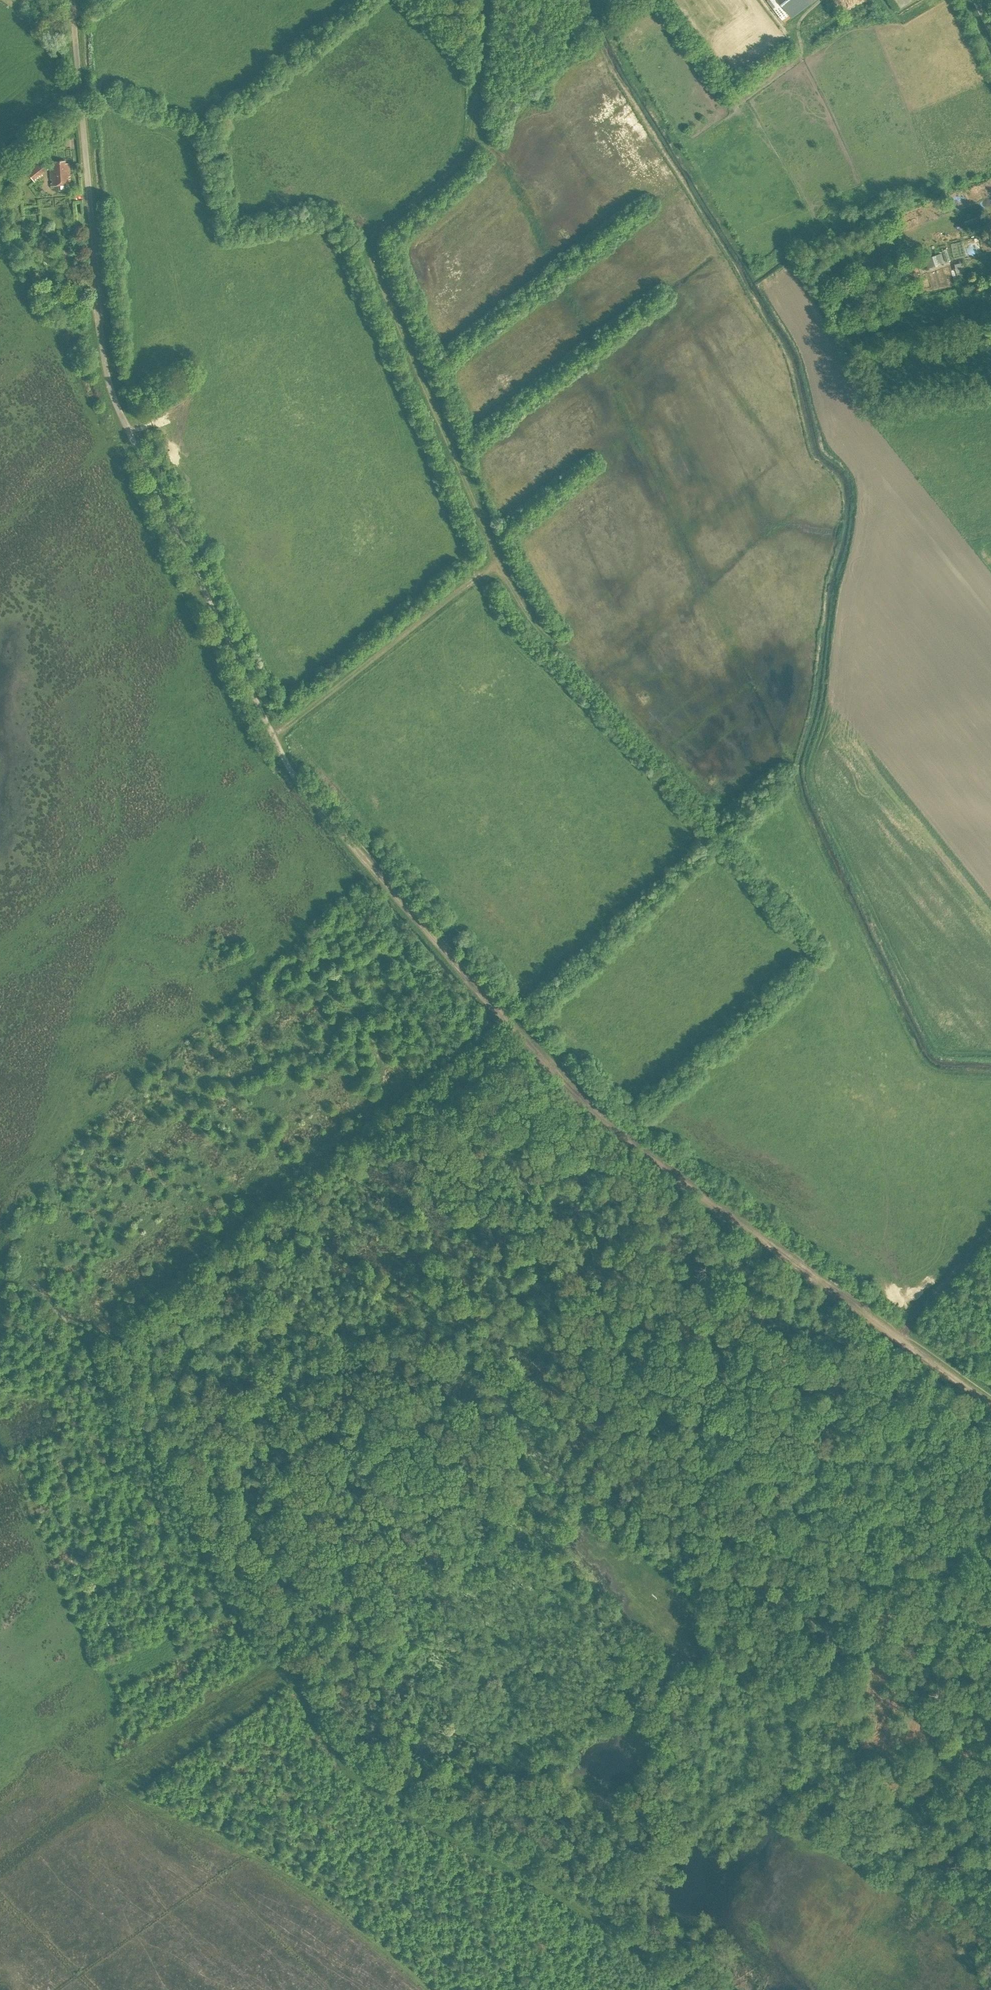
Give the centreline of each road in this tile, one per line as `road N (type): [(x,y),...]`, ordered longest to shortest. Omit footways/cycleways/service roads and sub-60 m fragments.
road 1 (track): [(990,1403),(607,1125),(292,774)]
road 2 (track): [(273,736),(497,560),(368,252),(372,236),(468,152),(484,0)]
road 3 (unclassified): [(292,774),(107,389),(70,0)]
road 4 (track): [(681,1989),(592,1913),(353,1770),(301,1686)]
road 5 (track): [(889,1330),(990,1226)]

